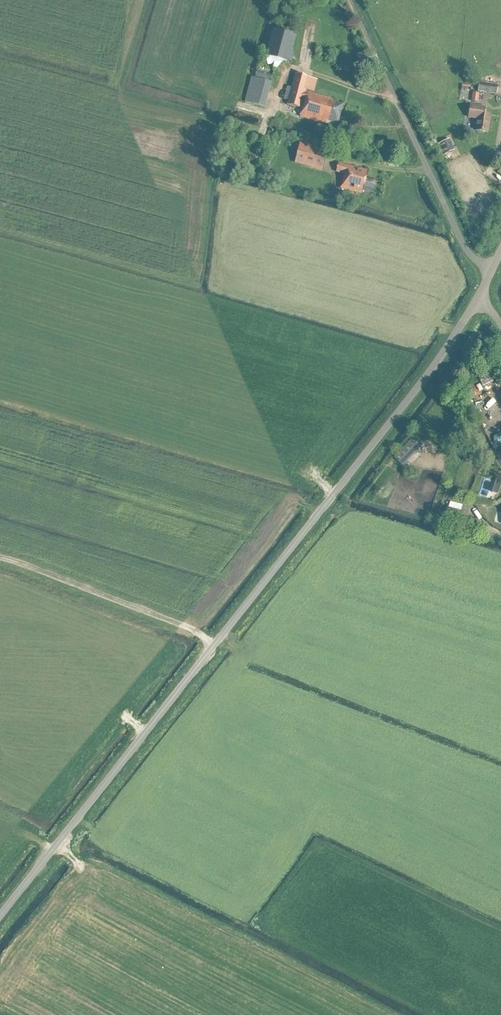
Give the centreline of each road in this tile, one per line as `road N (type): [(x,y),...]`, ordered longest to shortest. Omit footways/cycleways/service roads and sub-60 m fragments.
road 1 (unclassified): [(0,918),(359,466),(484,293)]
road 2 (track): [(484,293),(345,0)]
road 3 (track): [(391,99),(296,69),(280,89)]

